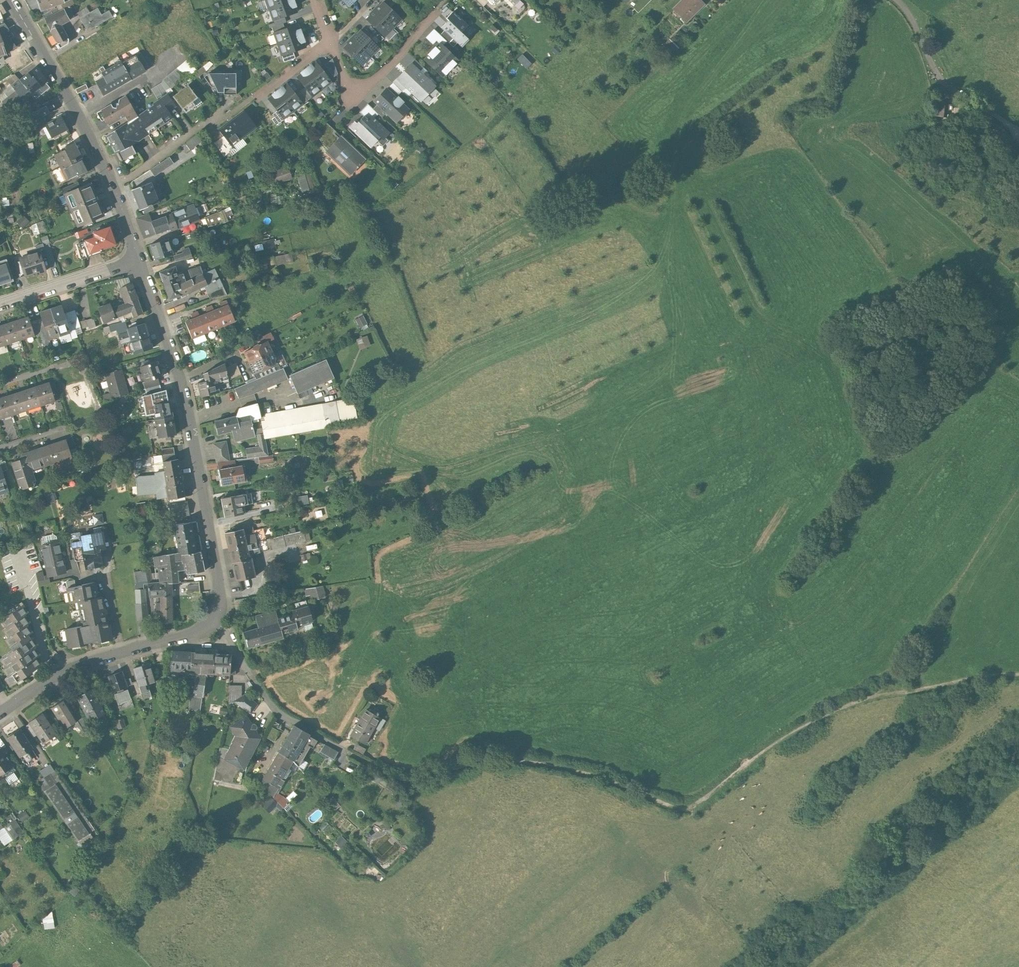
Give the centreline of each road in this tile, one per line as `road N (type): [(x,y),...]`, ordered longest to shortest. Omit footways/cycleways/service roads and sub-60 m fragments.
road 1 (residential): [(0,713),(63,670),(203,629),(219,604),(185,394),(139,259)]
road 2 (track): [(350,753),(402,776),(426,777),(485,760),(531,759),(615,780),(676,807),(696,805)]
road 3 (track): [(696,805),(780,739),(844,706),(914,684),(1018,673)]
road 4 (residential): [(114,189),(10,0)]
road 5 (residential): [(446,0),(359,91),(349,87),(331,41)]
road 6 (residential): [(255,96),(114,189)]
road 7 (residential): [(139,259),(0,304)]

